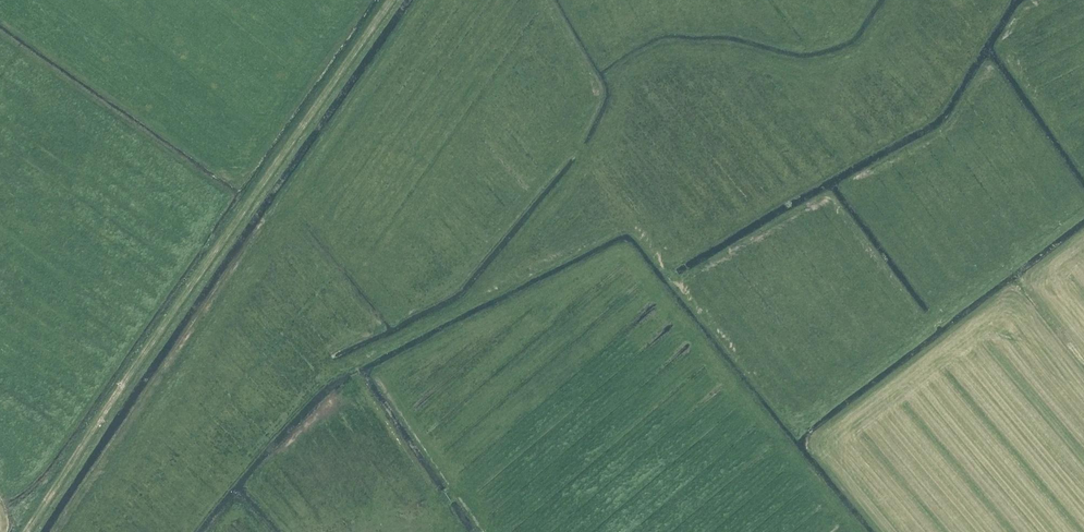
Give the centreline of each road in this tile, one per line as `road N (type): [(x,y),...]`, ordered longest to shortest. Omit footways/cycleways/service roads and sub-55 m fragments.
road 1 (track): [(29,531),(394,0)]

